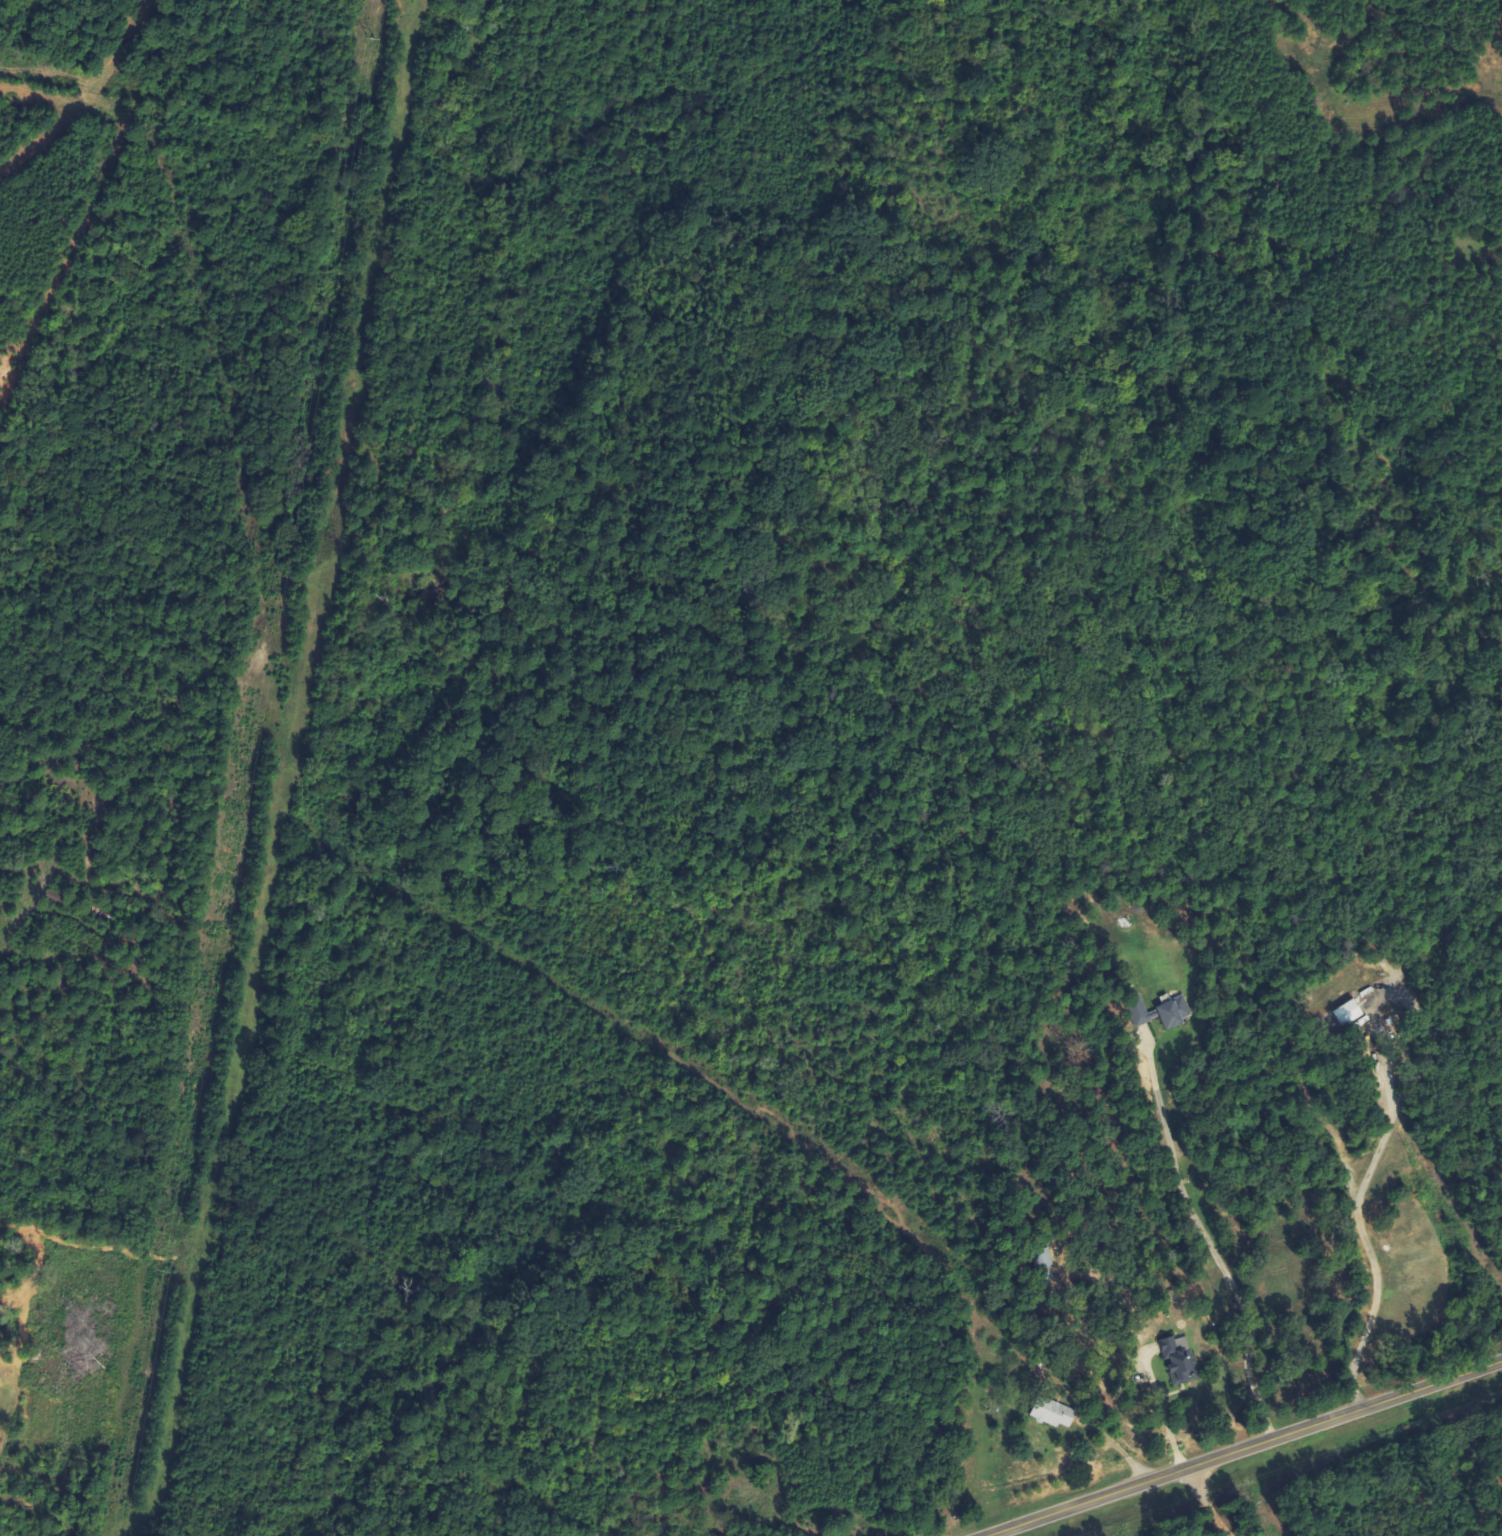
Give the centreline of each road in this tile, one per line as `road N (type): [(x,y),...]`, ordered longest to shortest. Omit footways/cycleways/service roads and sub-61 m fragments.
road 1 (secondary): [(987,1535),(1501,1361)]

